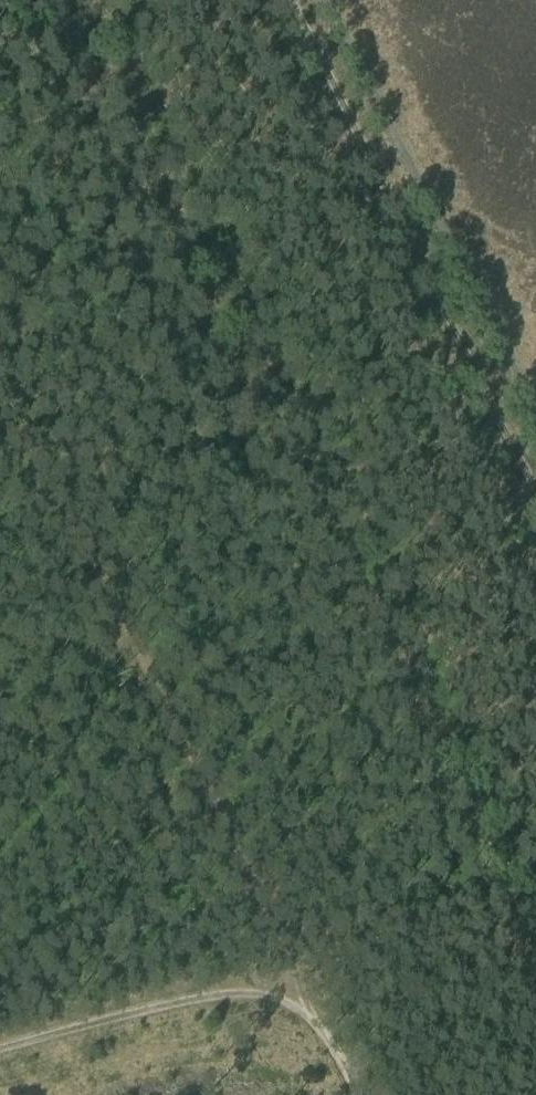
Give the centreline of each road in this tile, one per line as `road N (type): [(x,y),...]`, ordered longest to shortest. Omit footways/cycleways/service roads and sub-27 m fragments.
road 1 (track): [(0,364),(286,942),(288,1002)]
road 2 (track): [(293,0),(535,489)]
road 3 (track): [(0,1048),(238,989),(297,1005),(351,1094)]

